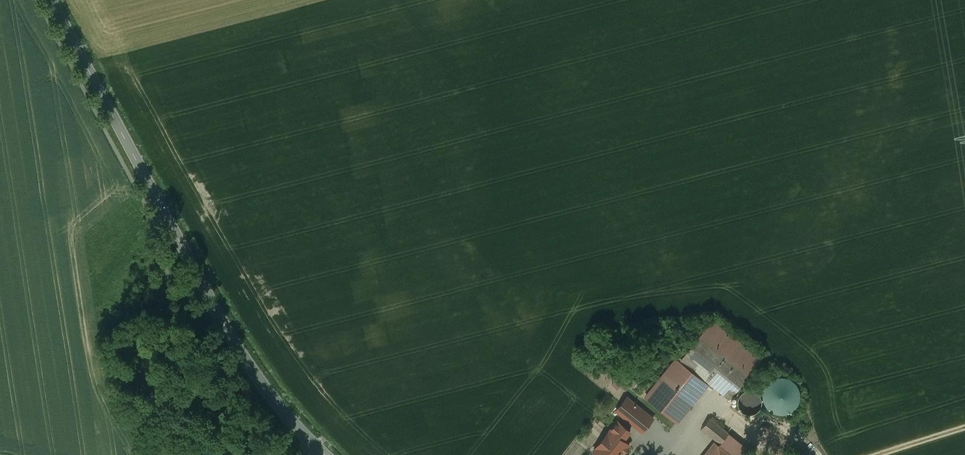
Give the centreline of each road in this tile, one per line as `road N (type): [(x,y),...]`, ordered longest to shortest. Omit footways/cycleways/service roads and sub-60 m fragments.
road 1 (tertiary): [(323,454),(241,353),(53,0)]

